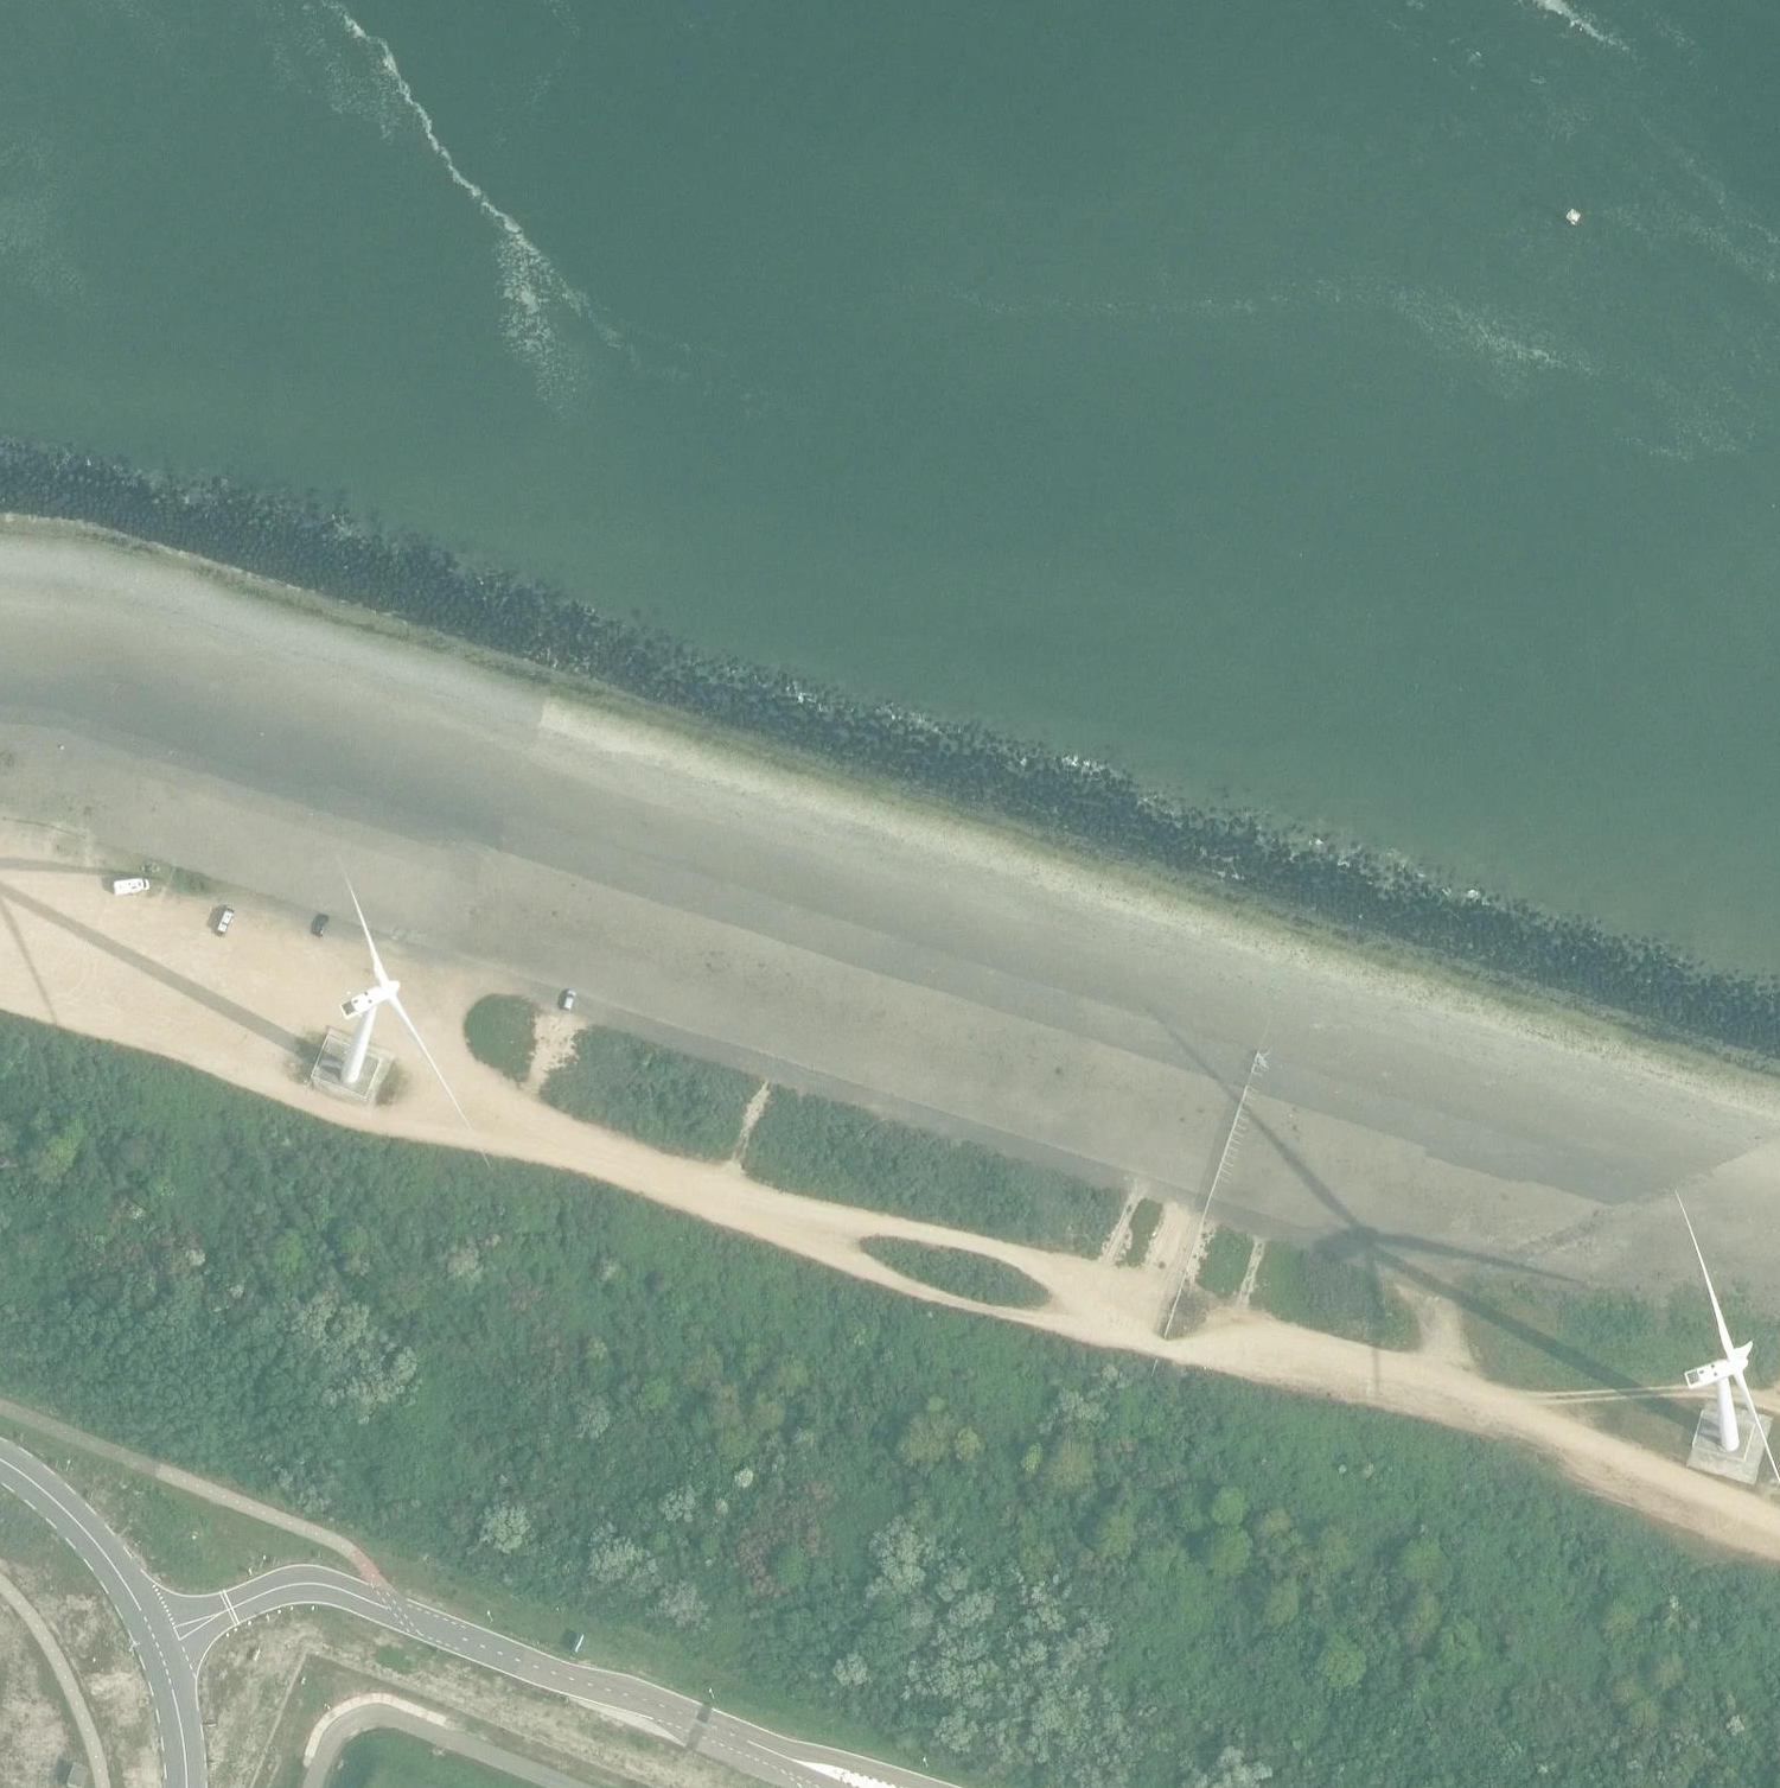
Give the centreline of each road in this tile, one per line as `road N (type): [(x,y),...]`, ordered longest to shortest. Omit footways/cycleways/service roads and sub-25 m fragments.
road 1 (track): [(1162,1346),(576,1151),(392,1123),(261,1081),(0,969)]
road 2 (track): [(1162,1346),(1543,1420),(1779,1522)]
road 3 (unclassified): [(154,1640),(281,1589),(325,1585),(756,1749)]
road 4 (secondary): [(0,1458),(82,1525),(154,1640)]
road 5 (track): [(1779,1403),(1709,1392),(1543,1420)]
road 6 (secondary): [(185,1787),(181,1736),(154,1640)]

